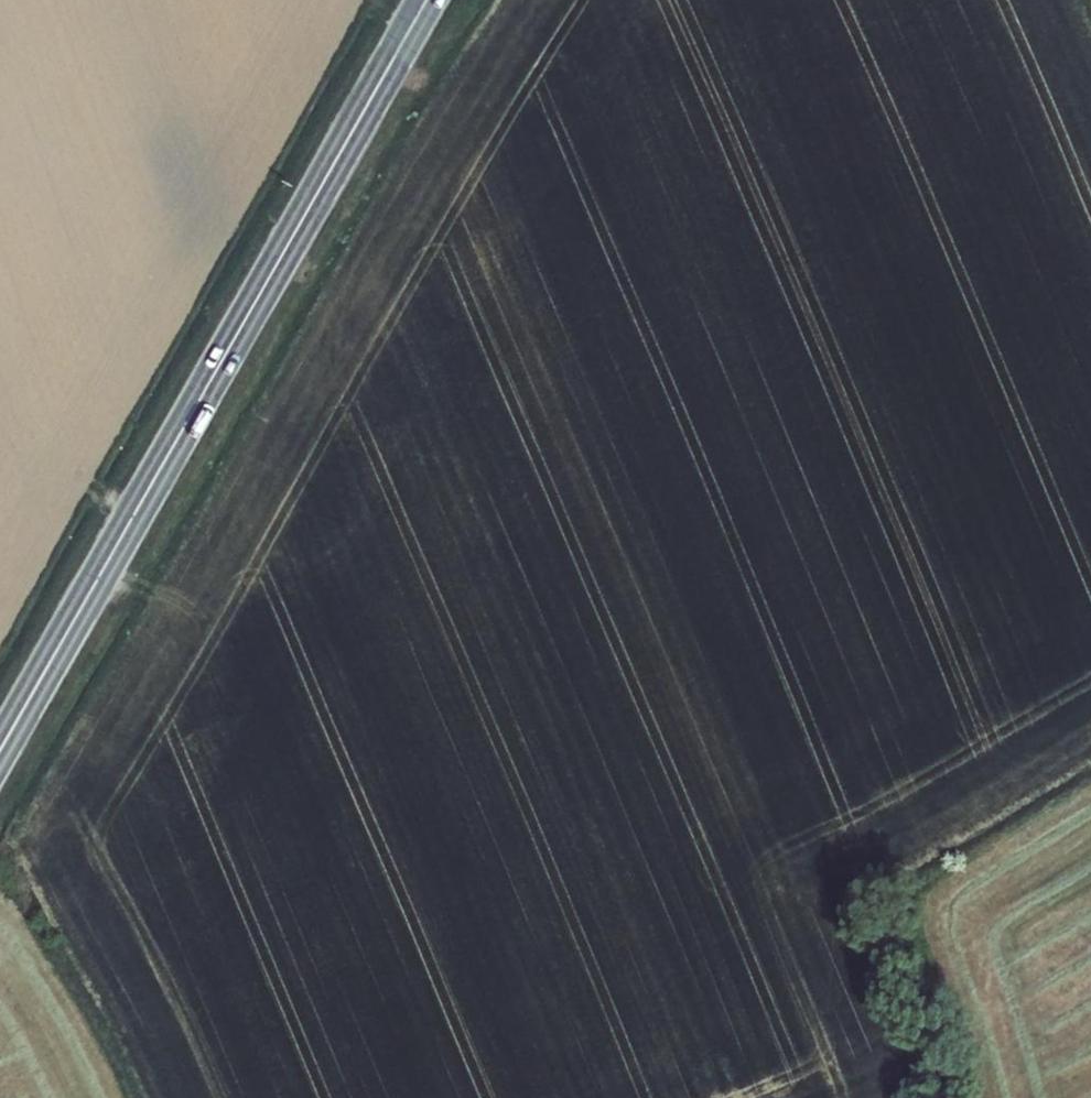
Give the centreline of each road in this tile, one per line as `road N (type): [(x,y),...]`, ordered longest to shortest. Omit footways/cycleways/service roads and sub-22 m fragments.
road 1 (primary): [(426,0),(0,749)]

